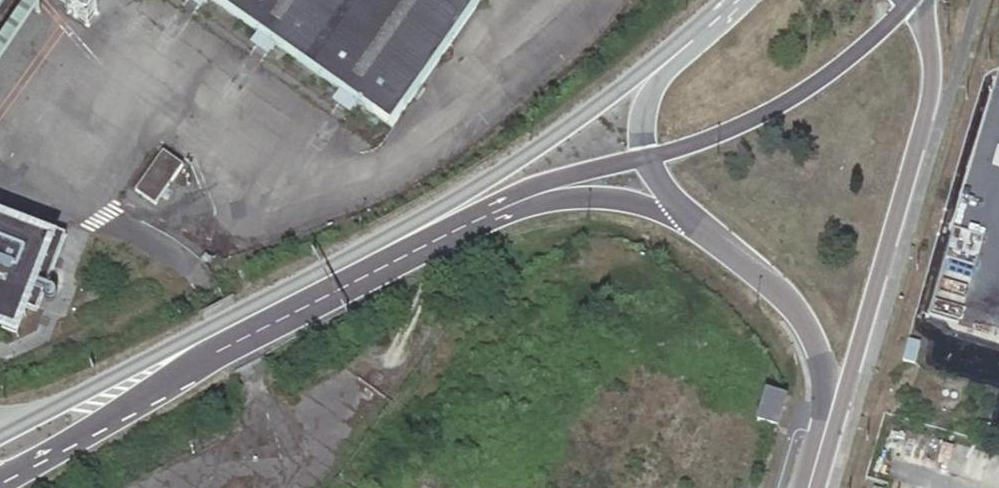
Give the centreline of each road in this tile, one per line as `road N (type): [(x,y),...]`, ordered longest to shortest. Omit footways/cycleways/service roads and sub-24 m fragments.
road 1 (secondary): [(826,428),(932,85),(929,39),(911,0)]
road 2 (secondary): [(0,453),(386,250)]
road 3 (secondary): [(659,63),(386,250)]
road 4 (secondary): [(645,158),(786,103),(848,60),(908,0)]
road 5 (secondary): [(679,208),(803,321),(820,362),(826,428)]
road 6 (secondary): [(386,250),(547,186)]
road 7 (secondary): [(547,186),(679,208)]

